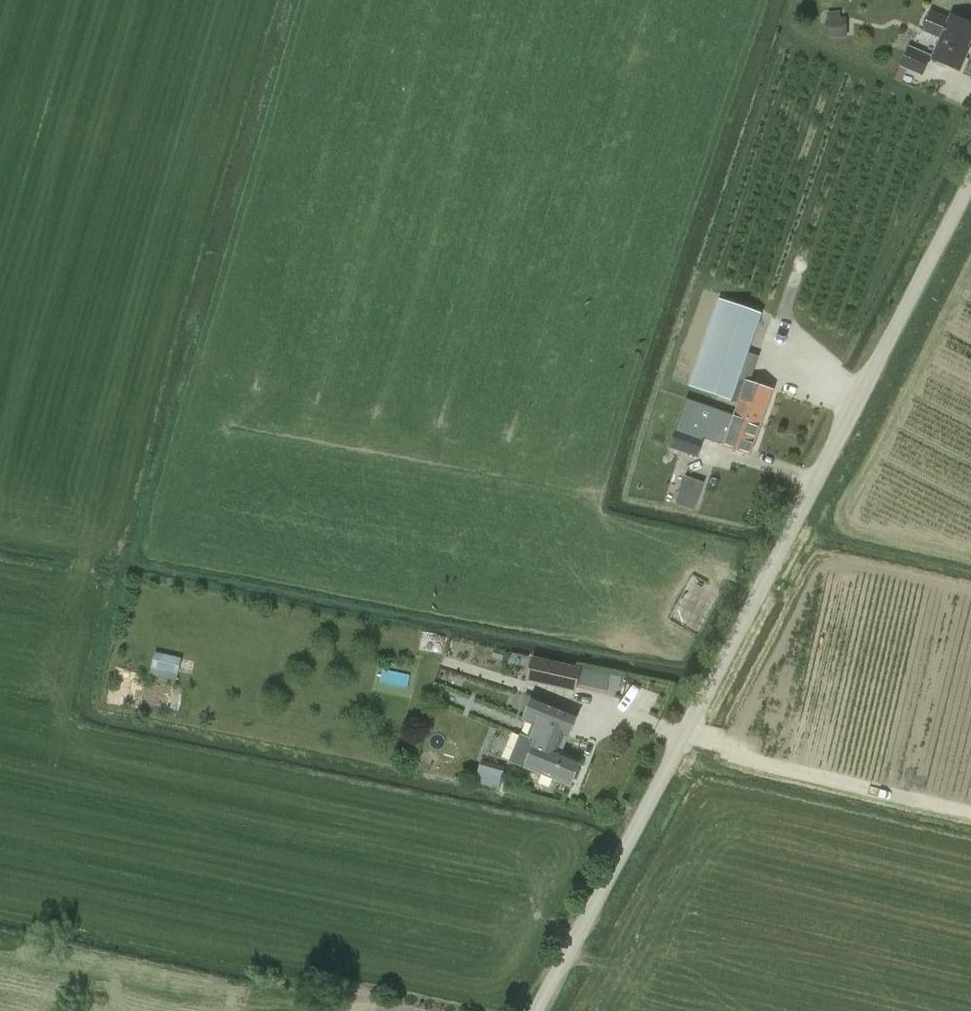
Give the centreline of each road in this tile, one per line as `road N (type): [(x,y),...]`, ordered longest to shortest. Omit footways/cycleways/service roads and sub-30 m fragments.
road 1 (unclassified): [(538,1010),(970,190)]

